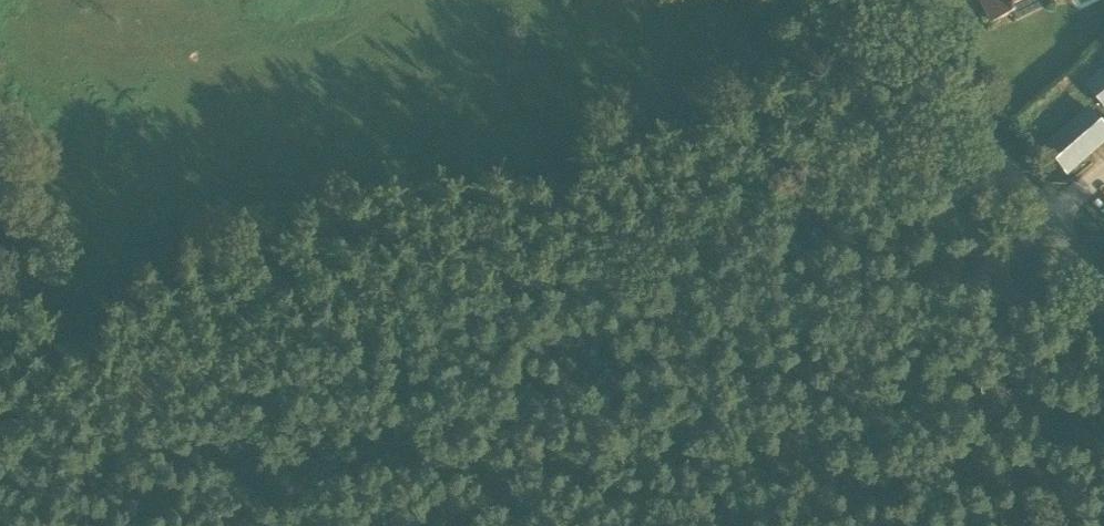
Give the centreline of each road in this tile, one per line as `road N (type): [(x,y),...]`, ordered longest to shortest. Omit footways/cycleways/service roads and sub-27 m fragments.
road 1 (tertiary): [(1103,321),(977,173),(867,0)]

